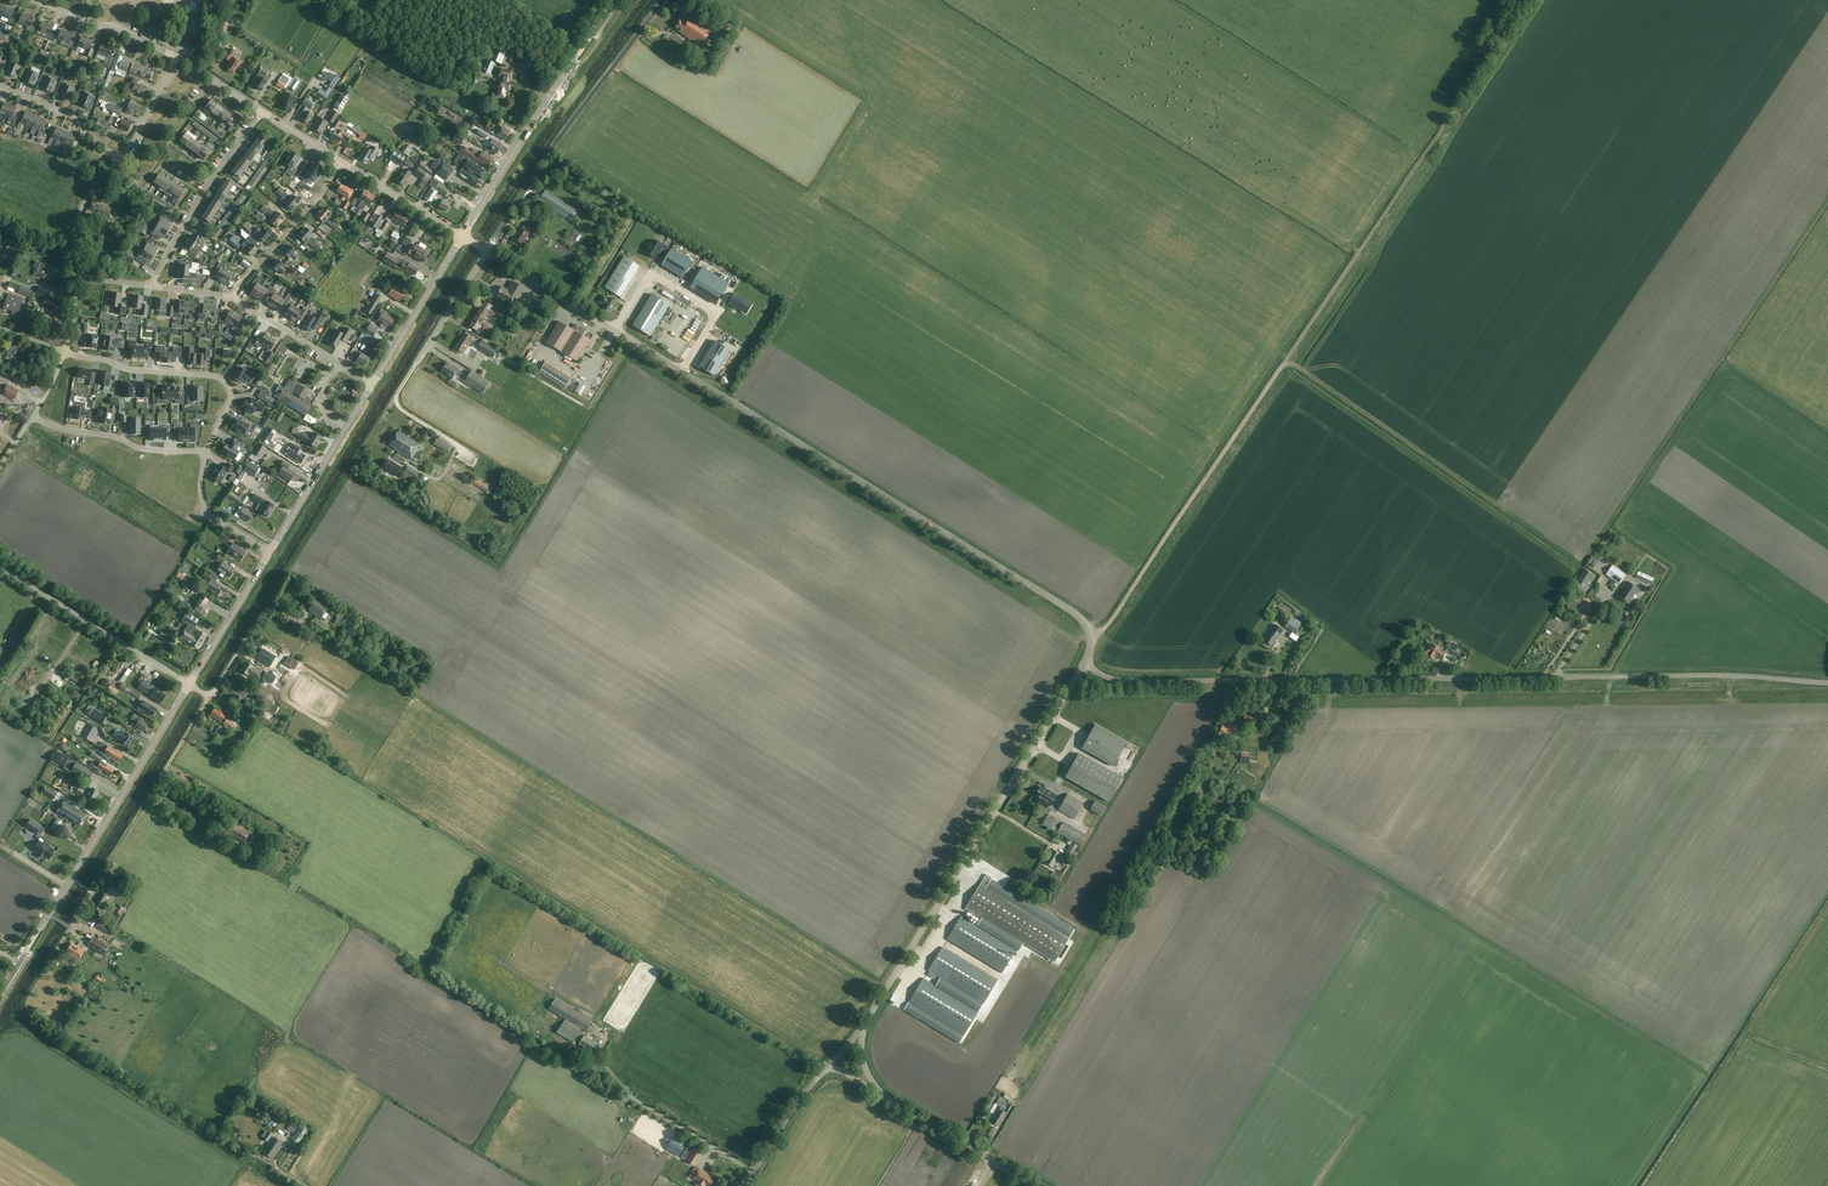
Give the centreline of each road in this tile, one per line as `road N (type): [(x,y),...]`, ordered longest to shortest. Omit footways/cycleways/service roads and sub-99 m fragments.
road 1 (unclassified): [(1085,664),(1123,682),(1729,675),(1827,683)]
road 2 (track): [(1089,638),(1100,635),(1284,364),(1573,556)]
road 3 (tertiary): [(1085,664),(1087,628),(1074,612),(682,371)]
road 4 (track): [(1284,364),(1449,118),(1470,102),(1541,0)]
road 5 (tertiary): [(864,1026),(1085,664)]
road 6 (tertiary): [(0,992),(190,685)]
road 7 (unclassified): [(488,251),(547,156),(664,0)]
road 8 (tertiary): [(462,238),(617,0)]
road 9 (residential): [(66,352),(127,369),(224,380),(230,400),(208,452)]
road 10 (unclassified): [(190,685),(0,567)]
road 11 (unclassified): [(150,285),(226,159),(264,112)]
road 12 (tertiary): [(270,552),(373,383)]
road 13 (unclassified): [(616,330),(648,280),(711,312),(682,371)]
road 14 (tertiary): [(1034,1185),(877,1090)]
road 15 (residential): [(32,416),(141,449),(208,452)]
road 16 (track): [(506,360),(589,408),(633,341)]
road 17 (unclassified): [(232,299),(342,162)]
road 18 (tertiary): [(373,383),(462,238)]
road 19 (unclassified): [(373,383),(232,299)]
road 20 (tertiary): [(190,685),(270,552)]
road 21 (tertiary): [(616,330),(488,251)]
road 22 (tertiary): [(462,238),(342,162)]
road 23 (unclassified): [(118,160),(75,118),(0,86)]
road 24 (unclassified): [(747,1185),(826,1069)]
road 25 (residential): [(208,452),(201,485),(206,510),(270,552)]
road 26 (unclassified): [(416,363),(488,251)]
road 27 (unclassified): [(78,277),(78,220),(118,160)]

